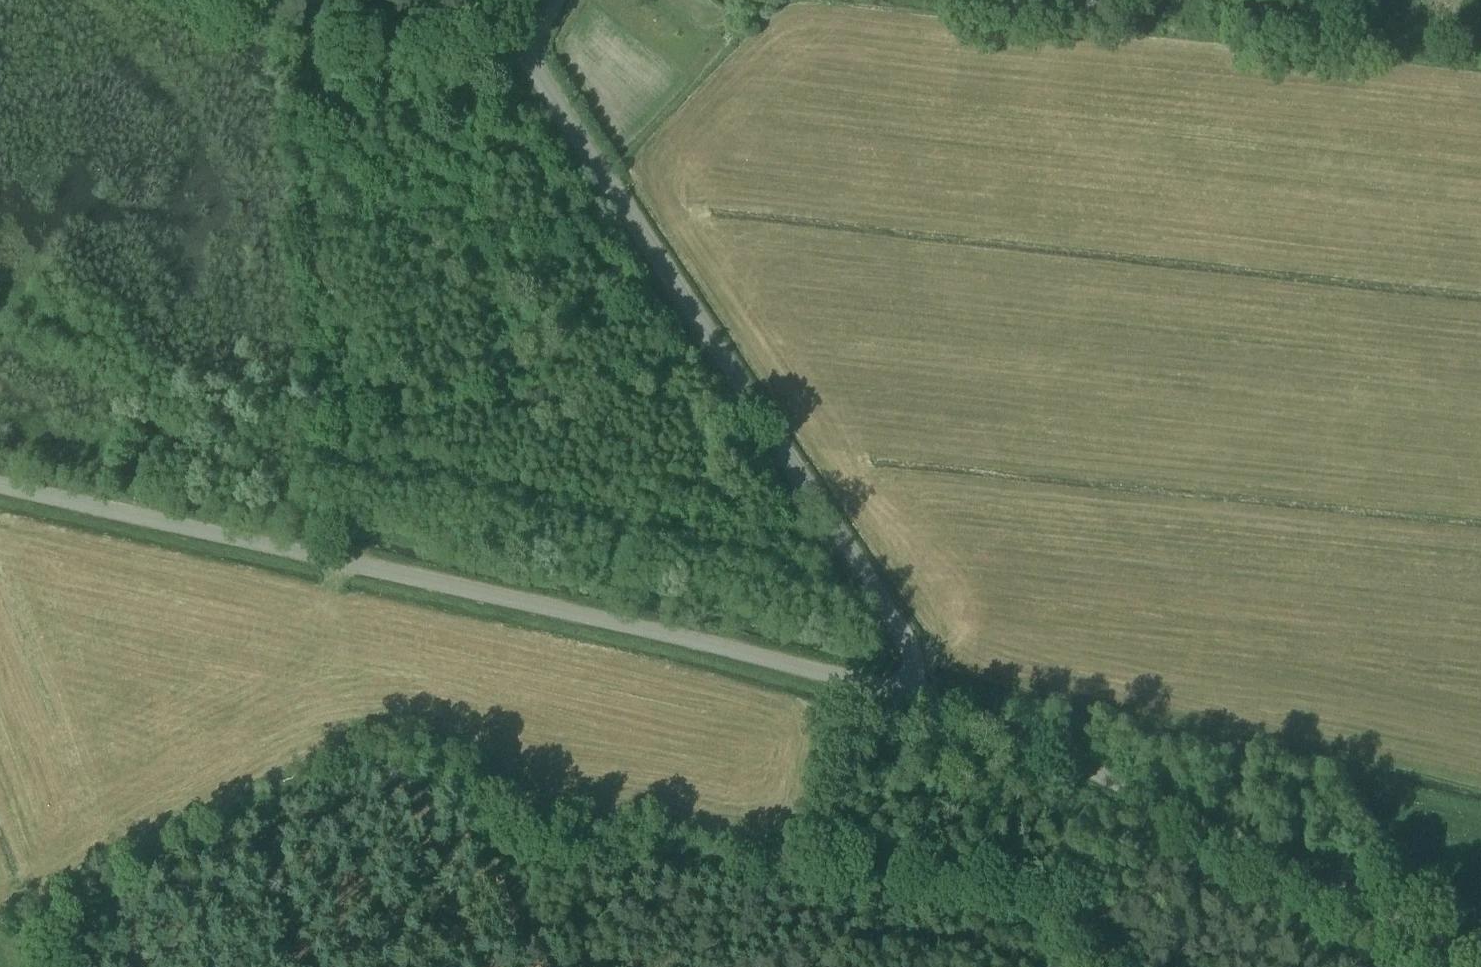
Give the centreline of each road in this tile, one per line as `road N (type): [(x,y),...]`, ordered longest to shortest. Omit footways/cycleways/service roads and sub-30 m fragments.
road 1 (unclassified): [(915,692),(0,487)]
road 2 (unclassified): [(915,692),(901,631),(872,581),(486,0)]
road 3 (unclassified): [(1480,957),(1011,725),(915,692)]

